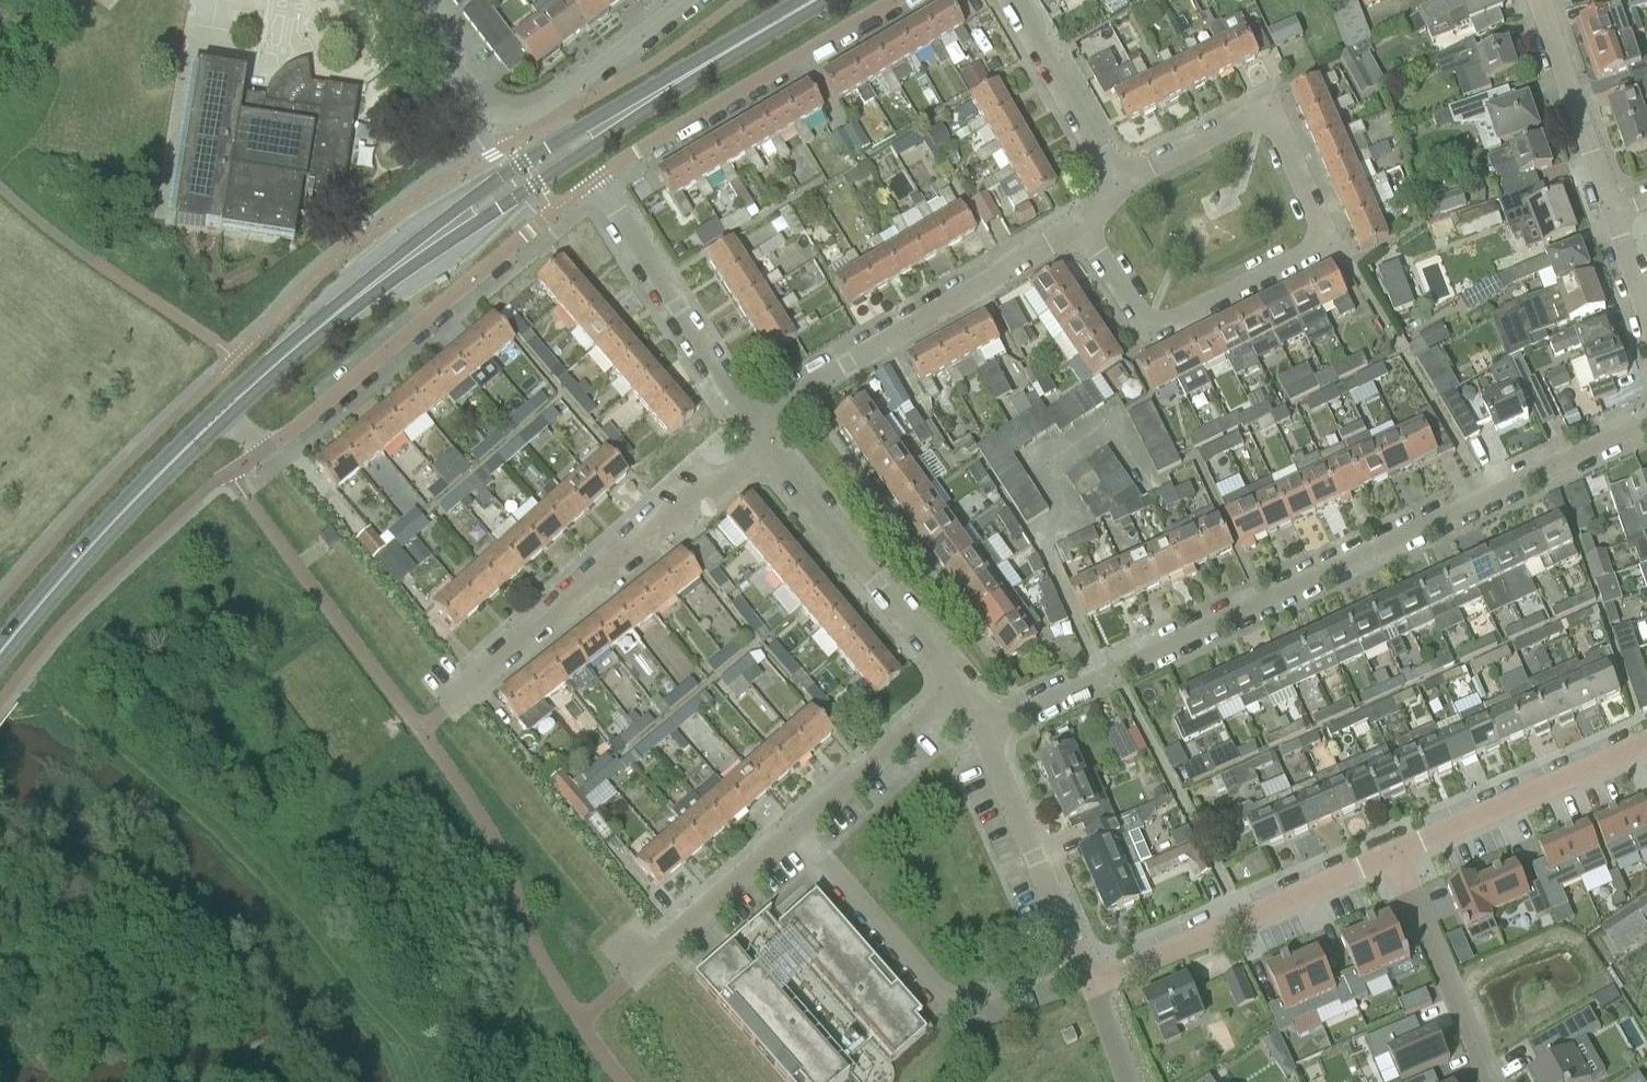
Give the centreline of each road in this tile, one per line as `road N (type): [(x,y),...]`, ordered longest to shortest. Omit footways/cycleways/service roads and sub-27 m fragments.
road 1 (residential): [(1646,435),(983,731)]
road 2 (residential): [(1082,226),(1152,325),(1171,325),(1304,259),(1316,246),(1320,227),(1267,121),(1237,122),(1117,187)]
road 3 (residential): [(209,431),(256,449),(294,427),(595,179)]
road 4 (residential): [(396,0),(470,106),(500,124),(543,111),(686,0)]
road 5 (residential): [(462,689),(766,449)]
road 6 (residential): [(751,424),(1082,226)]
road 7 (residential): [(1081,958),(981,992),(950,993),(792,838)]
road 8 (residential): [(595,179),(893,0)]
road 9 (residential): [(1092,983),(1390,856)]
road 10 (secondary): [(209,431),(361,294),(455,225)]
road 11 (residential): [(958,687),(766,449)]
road 12 (secondary): [(0,653),(93,542),(209,431)]
road 13 (residential): [(751,424),(595,179)]
road 14 (residential): [(1390,856),(1646,744)]
road 15 (residential): [(1081,958),(983,731)]
road 16 (residential): [(1488,1081),(1390,856)]
road 17 (residential): [(1614,213),(1537,0)]
road 18 (residential): [(792,838),(958,687)]
road 19 (secondary): [(612,121),(804,9)]
road 20 (residential): [(1117,187),(1012,0)]
road 21 (residential): [(640,966),(792,838)]
road 22 (secondary): [(612,121),(572,132),(524,163),(455,225)]
road 23 (secondary): [(455,225),(539,185),(589,151),(612,121)]

